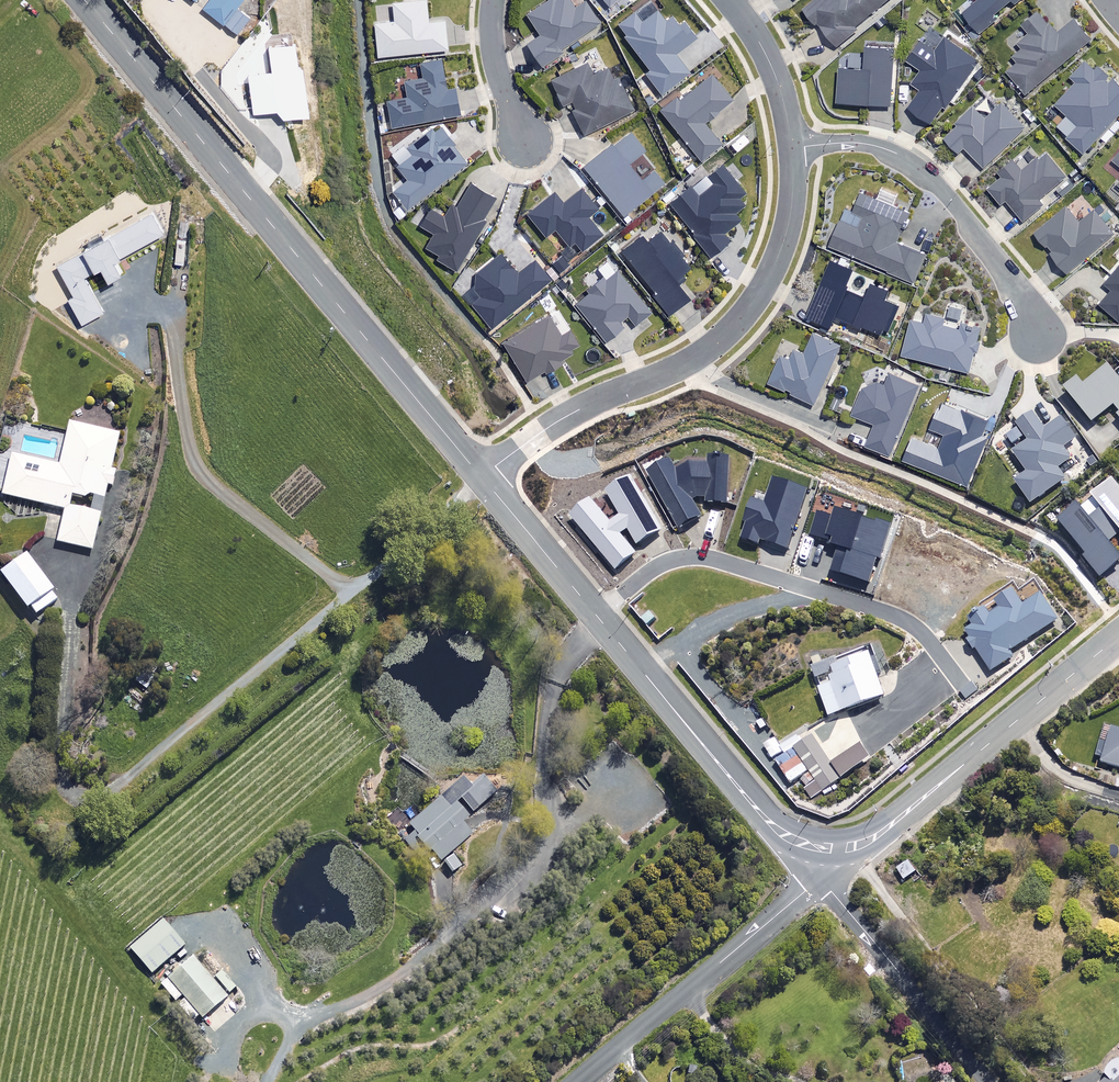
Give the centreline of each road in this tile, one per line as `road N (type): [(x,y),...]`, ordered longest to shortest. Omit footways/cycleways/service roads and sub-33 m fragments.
road 1 (tertiary): [(85,0),(481,477)]
road 2 (residential): [(792,148),(785,237),(743,318),(702,355),(570,414),(481,477)]
road 3 (residential): [(958,682),(923,635),(894,615),(705,557),(648,571),(598,615)]
road 4 (tertiary): [(825,850),(880,835),(1118,636)]
road 5 (residential): [(1040,340),(1018,286),(915,165),(860,143),(792,148)]
road 6 (residential): [(578,1081),(805,892),(825,850)]
road 7 (tertiary): [(598,615),(759,812),(791,839),(825,850)]
road 8 (residential): [(825,850),(832,892),(987,1081)]
road 9 (tertiary): [(481,477),(598,615)]
road 10 (residential): [(729,0),(771,64),(792,148)]
road 11 (residential): [(525,142),(498,72),(494,0)]

